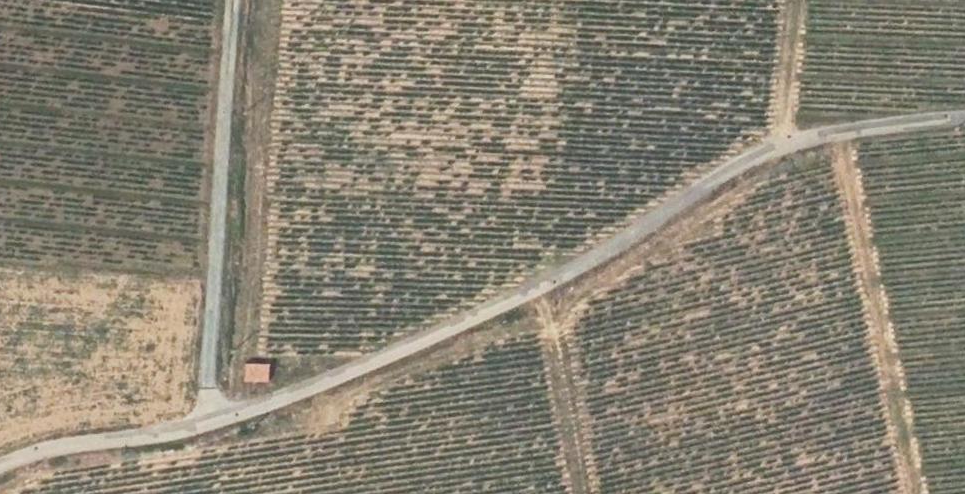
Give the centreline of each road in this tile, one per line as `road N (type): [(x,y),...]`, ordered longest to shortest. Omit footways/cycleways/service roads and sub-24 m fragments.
road 1 (unclassified): [(964,119),(780,146),(540,287),(362,369),(207,423),(64,446),(0,467)]
road 2 (track): [(207,423),(234,0)]

